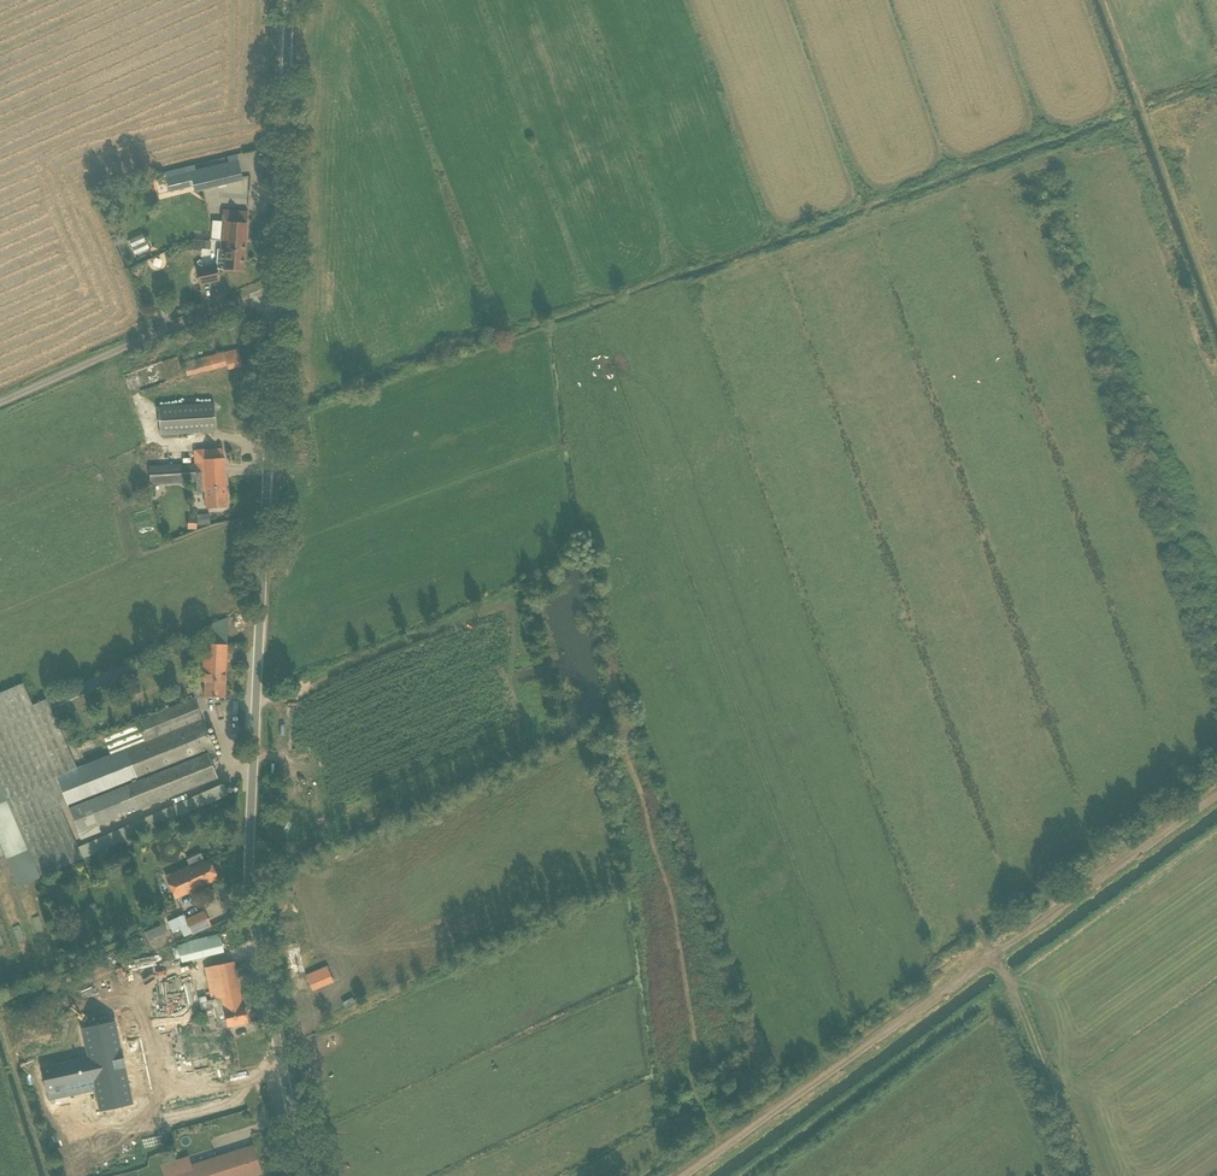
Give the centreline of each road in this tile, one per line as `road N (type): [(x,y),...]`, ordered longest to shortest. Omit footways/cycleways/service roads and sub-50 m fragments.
road 1 (unclassified): [(300,1175),(240,854),(283,0)]
road 2 (track): [(684,1175),(1216,794)]
road 3 (track): [(0,403),(265,290)]
road 4 (track): [(1083,1175),(997,951)]

